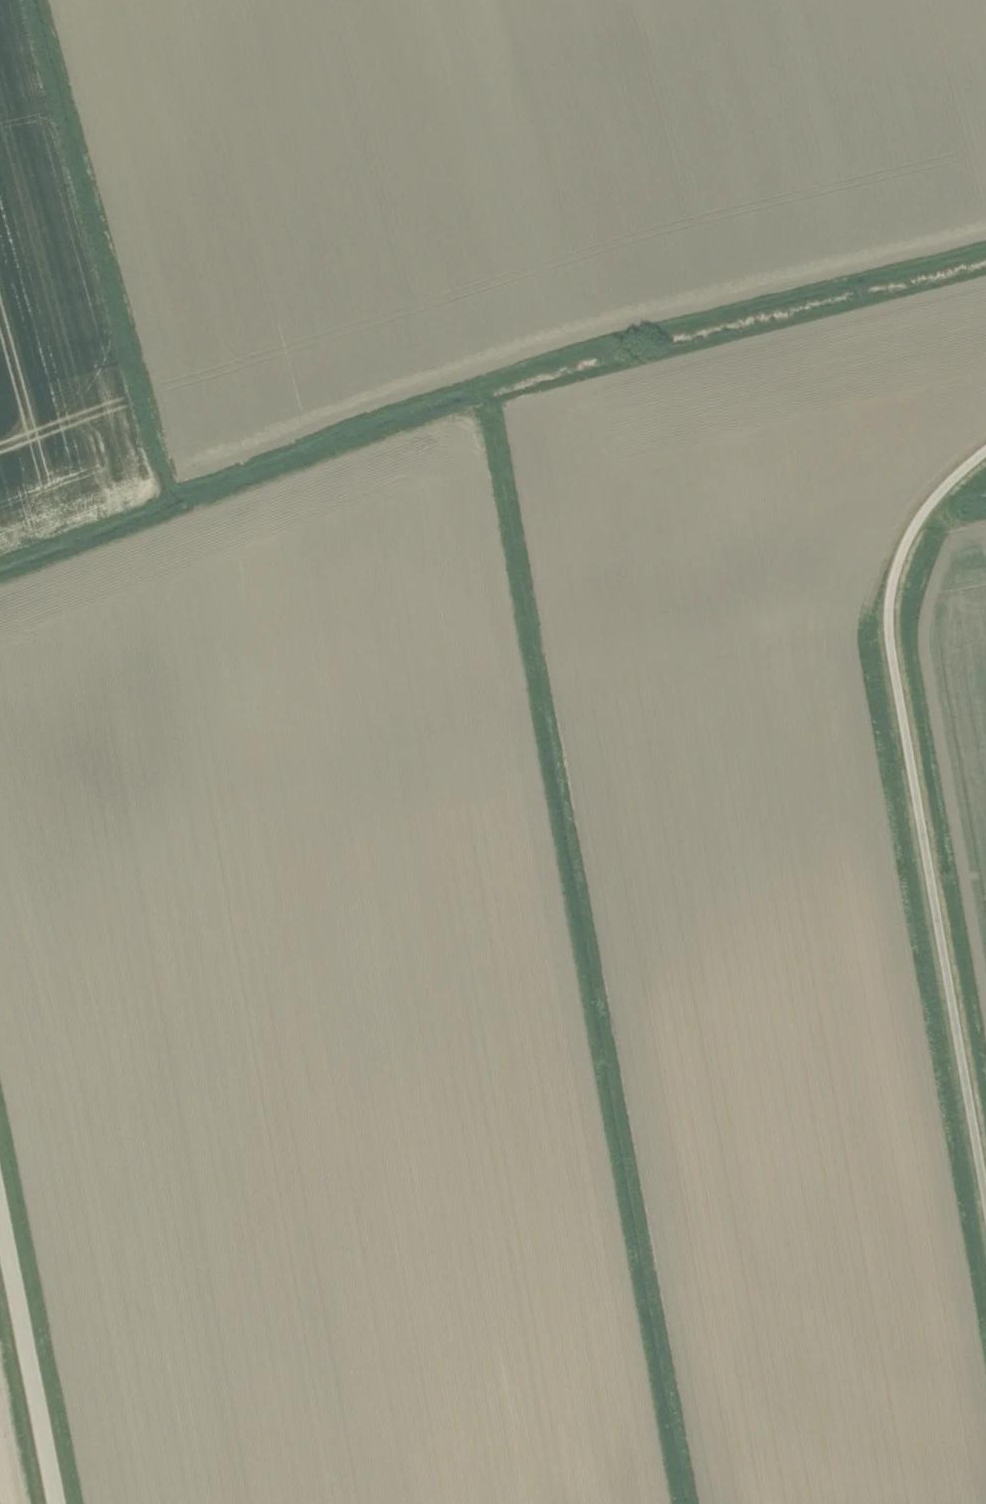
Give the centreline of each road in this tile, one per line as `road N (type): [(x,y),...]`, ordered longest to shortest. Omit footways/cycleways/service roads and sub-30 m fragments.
road 1 (unclassified): [(57,1503),(0,1208)]

